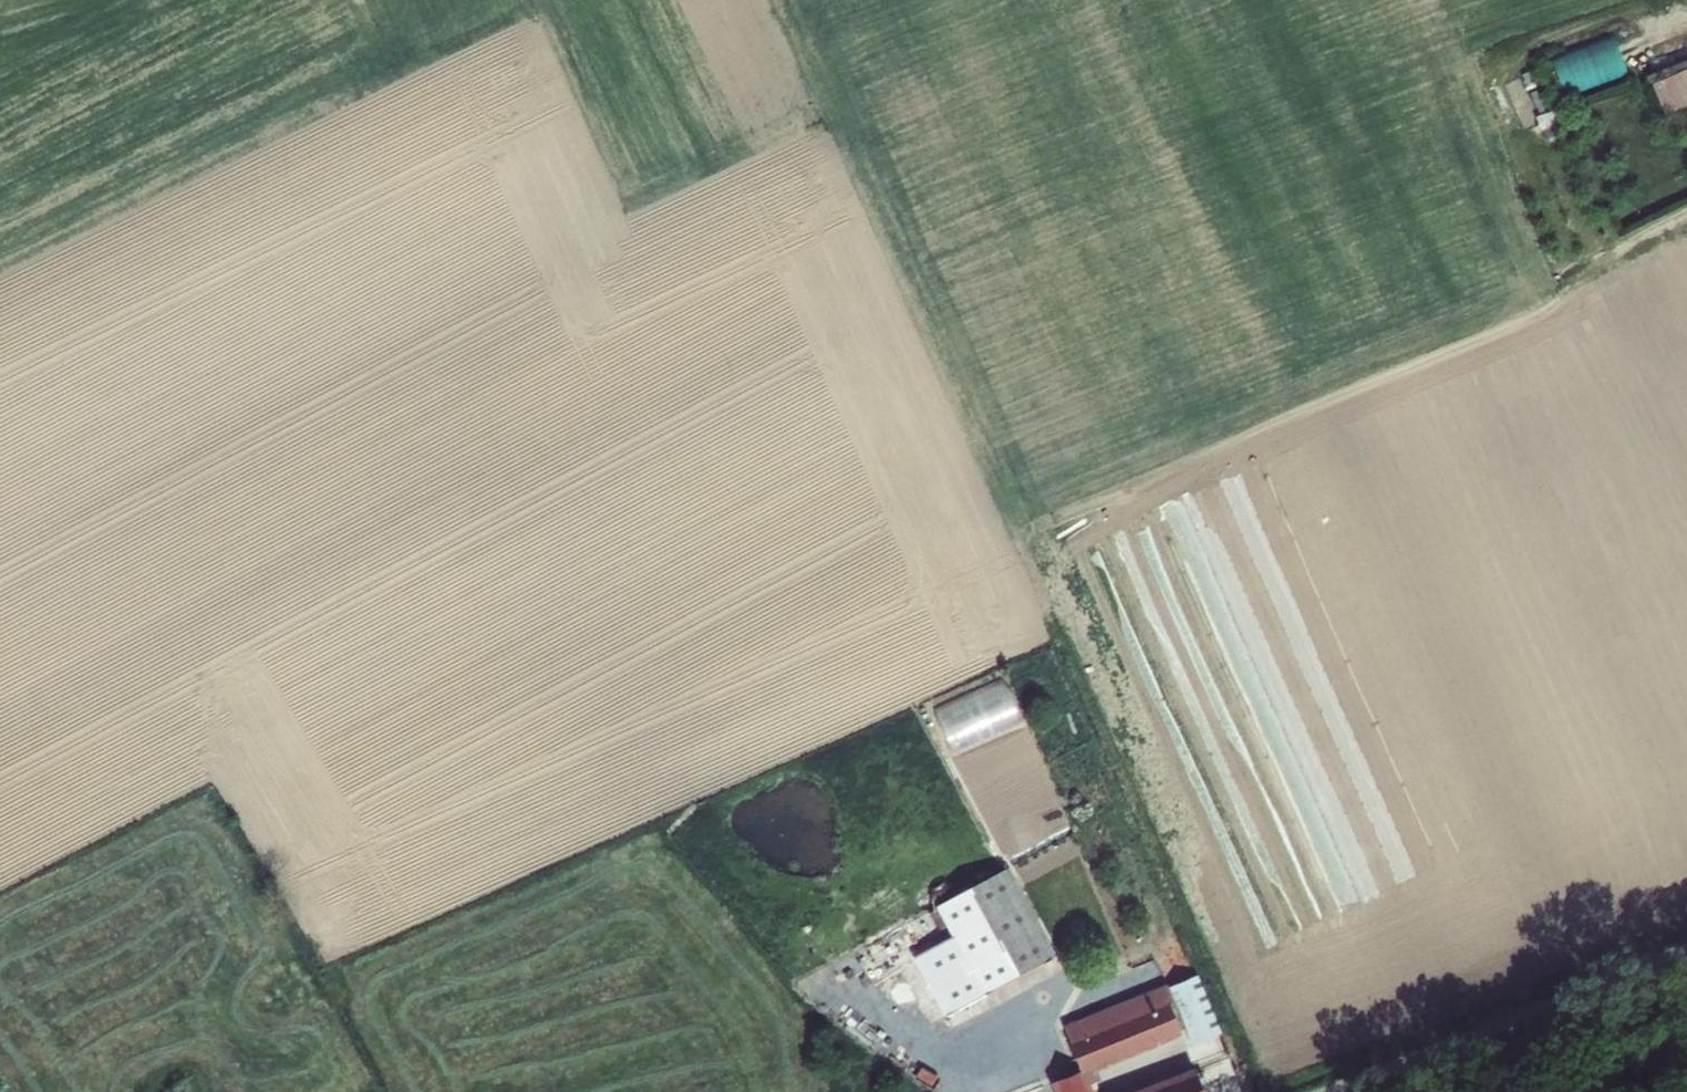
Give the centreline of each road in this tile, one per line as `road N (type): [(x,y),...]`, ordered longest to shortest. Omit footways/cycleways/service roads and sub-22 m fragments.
road 1 (unclassified): [(1335,1091),(1686,950)]

